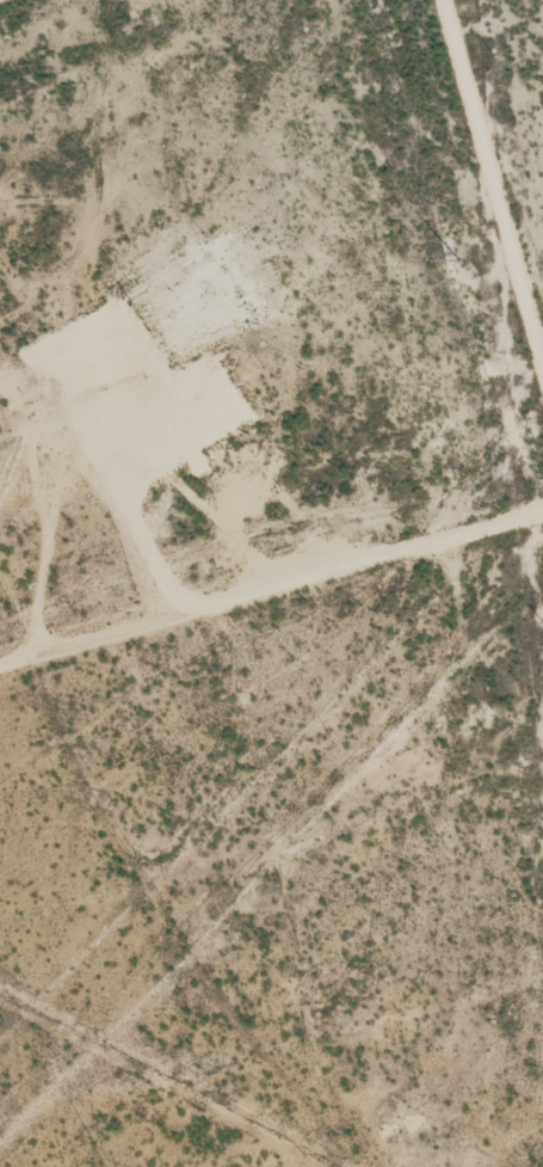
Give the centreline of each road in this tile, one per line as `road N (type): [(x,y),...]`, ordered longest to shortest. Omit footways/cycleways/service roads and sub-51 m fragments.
road 1 (track): [(0,661),(542,495)]
road 2 (track): [(542,542),(403,0)]

